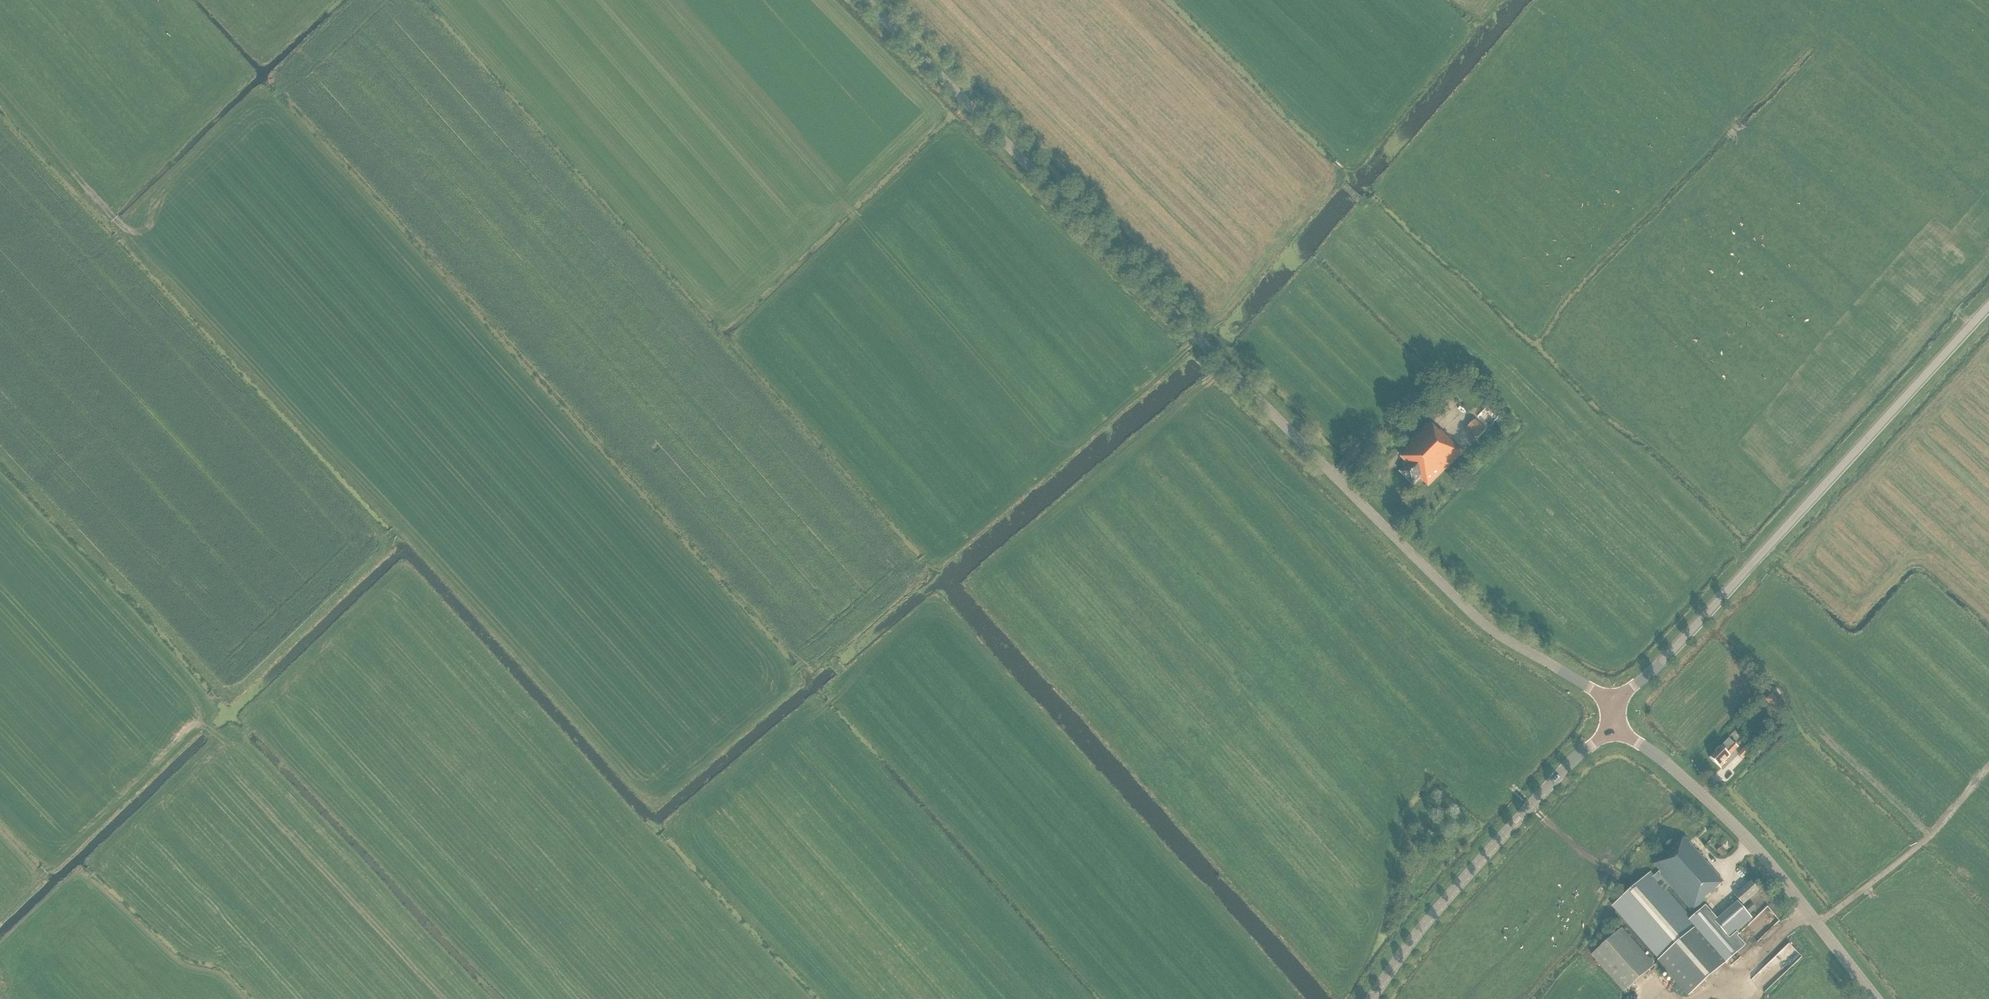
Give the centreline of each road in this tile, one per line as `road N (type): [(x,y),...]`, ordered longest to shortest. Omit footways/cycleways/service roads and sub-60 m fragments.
road 1 (tertiary): [(1612,713),(1592,688),(1492,630),(1427,571),(864,0)]
road 2 (tertiary): [(1612,713),(1988,305)]
road 3 (unclassified): [(1876,998),(1775,869),(1612,713)]
road 4 (tertiary): [(1371,998),(1612,713)]
road 5 (track): [(1814,921),(1919,848),(1988,768)]
road 6 (track): [(1931,836),(1802,704)]

